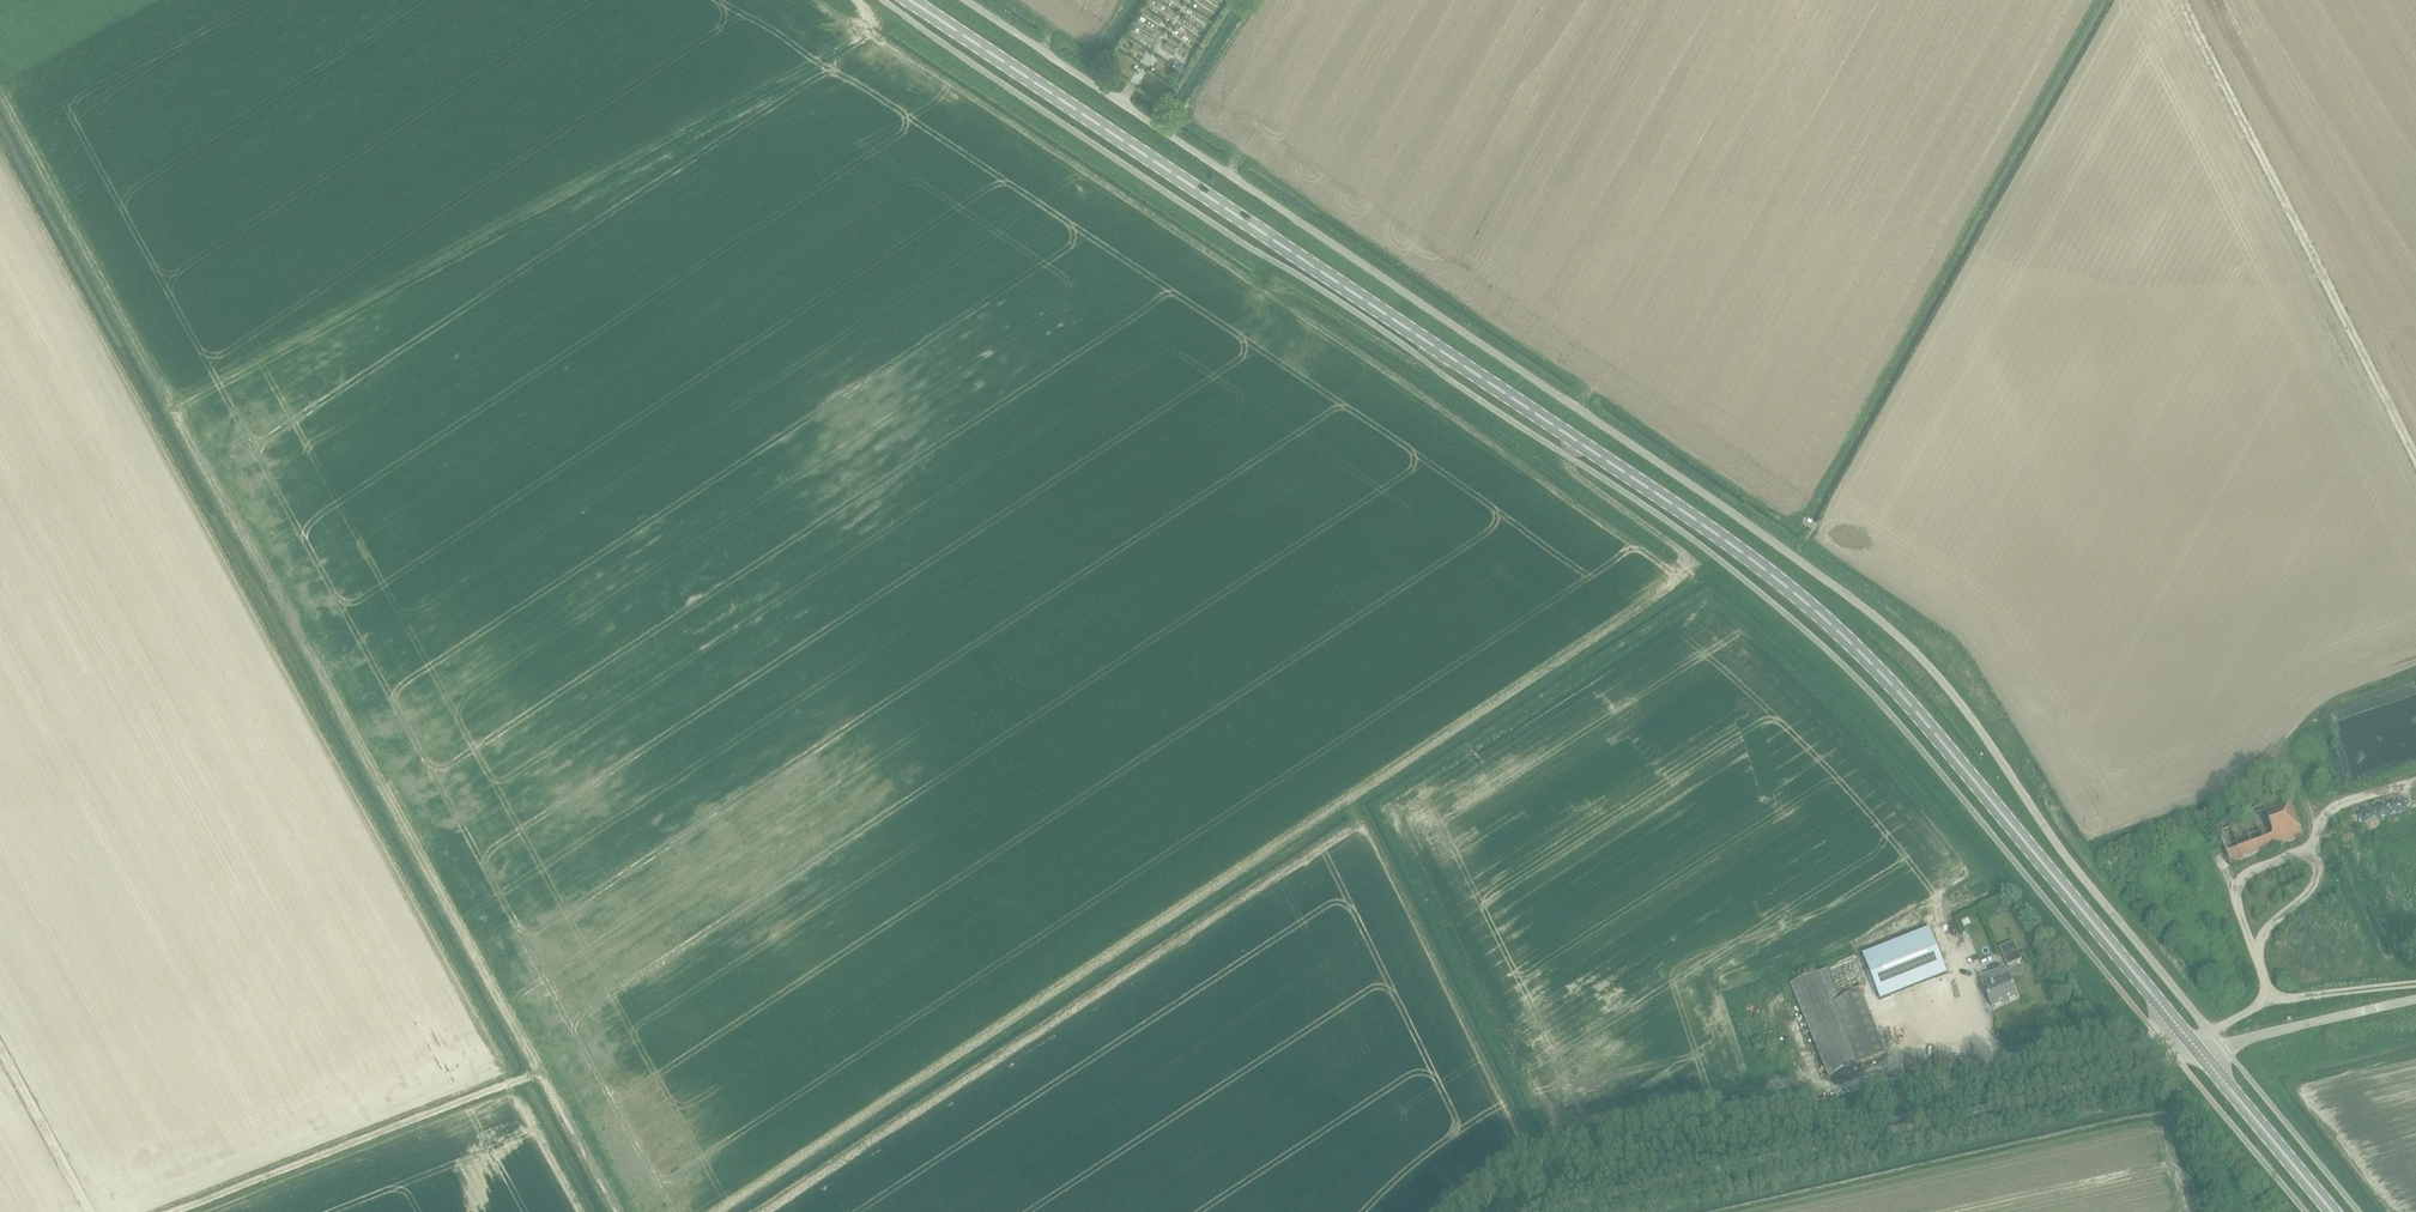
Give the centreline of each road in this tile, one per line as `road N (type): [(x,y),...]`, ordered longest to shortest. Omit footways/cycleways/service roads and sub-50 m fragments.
road 1 (primary): [(2201,1053),(1889,685),(1798,603),(909,0)]
road 2 (track): [(2174,1056),(2082,1086),(1553,1211)]
road 3 (primary): [(2332,1211),(2201,1053)]
road 4 (unclassified): [(2224,1047),(2415,999)]

